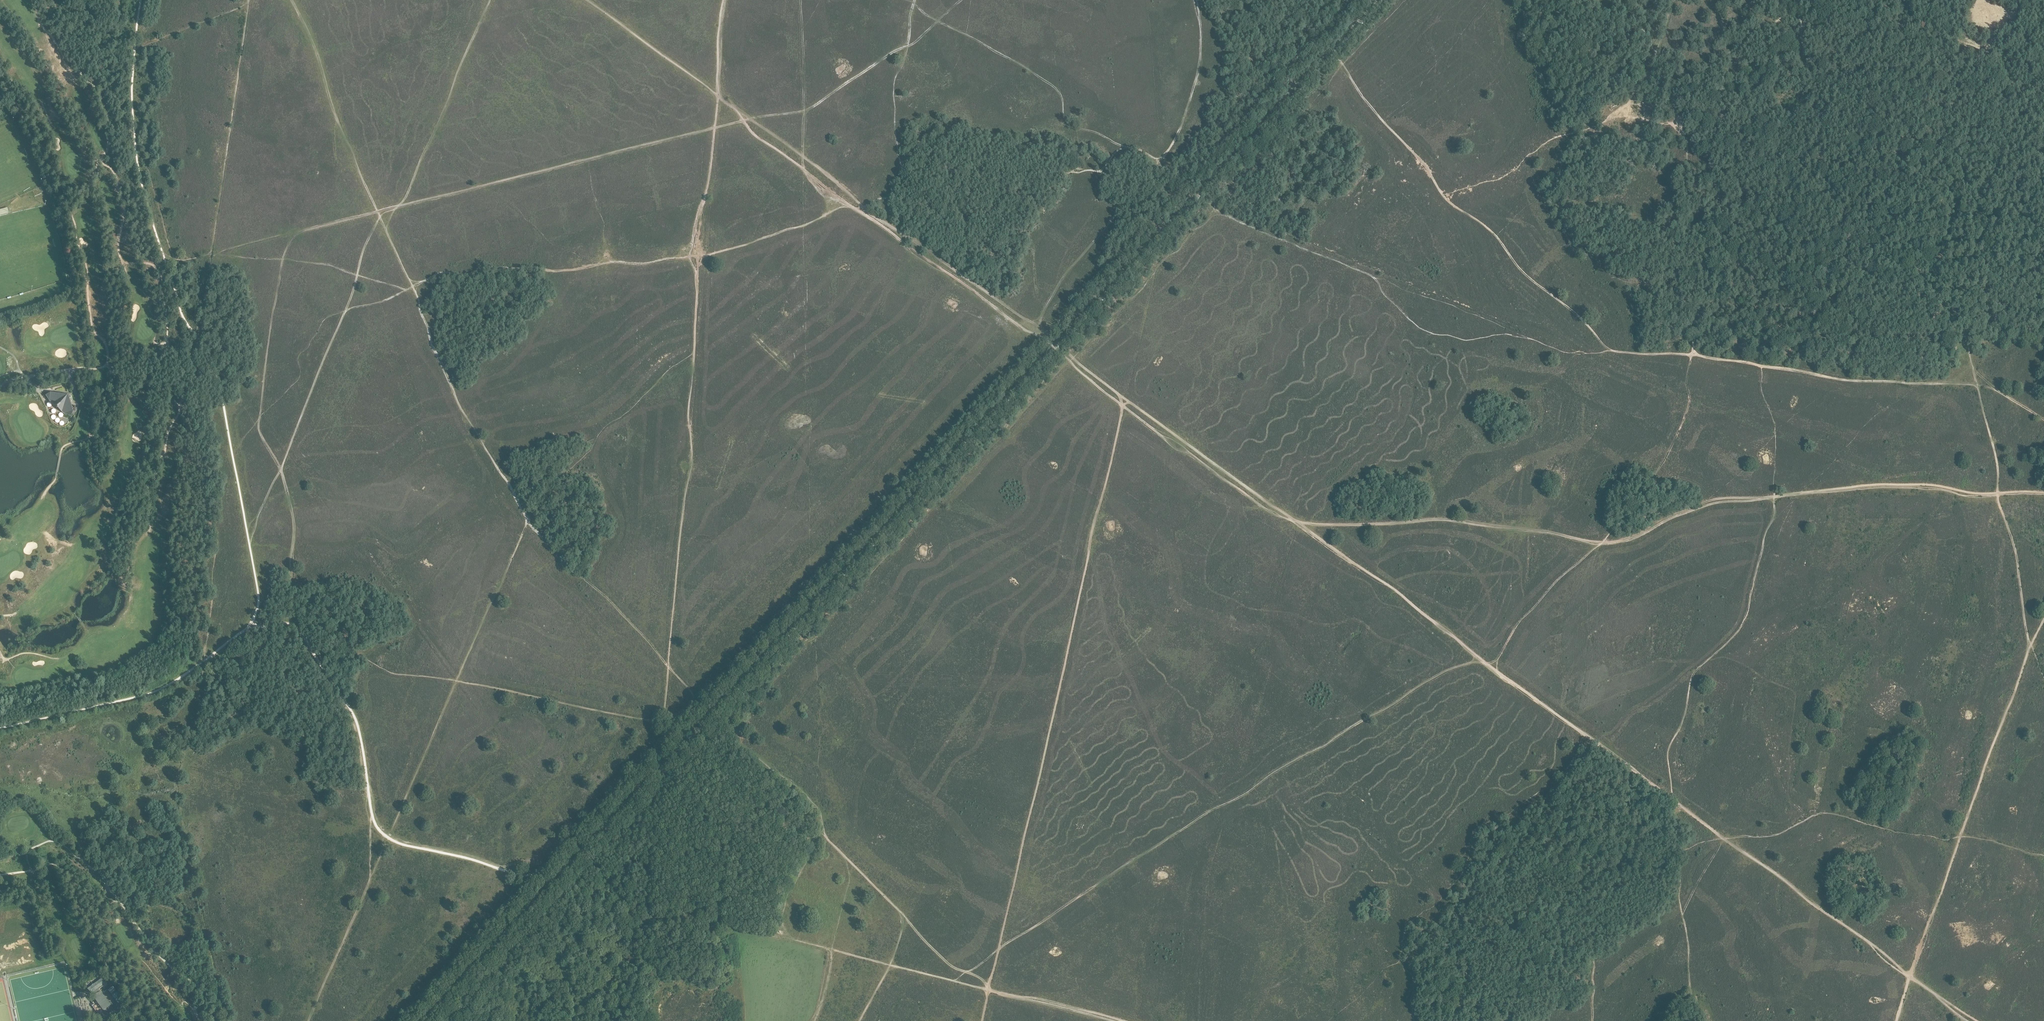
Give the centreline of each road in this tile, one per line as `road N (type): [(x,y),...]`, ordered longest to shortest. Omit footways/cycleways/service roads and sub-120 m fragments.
road 1 (track): [(708,719),(1379,0)]
road 2 (track): [(1674,800),(1395,589),(1039,338)]
road 3 (track): [(1000,949),(1440,673),(1490,665)]
road 4 (track): [(1972,1020),(1674,800)]
road 5 (track): [(380,213),(281,470),(247,529)]
road 6 (track): [(554,883),(708,719)]
road 7 (track): [(776,939),(989,992)]
road 8 (track): [(148,264),(106,160),(104,84)]
road 9 (track): [(425,1020),(554,883)]
road 10 (track): [(574,885),(725,926)]
road 11 (track): [(824,836),(717,732)]
road 12 (track): [(715,128),(726,0)]

